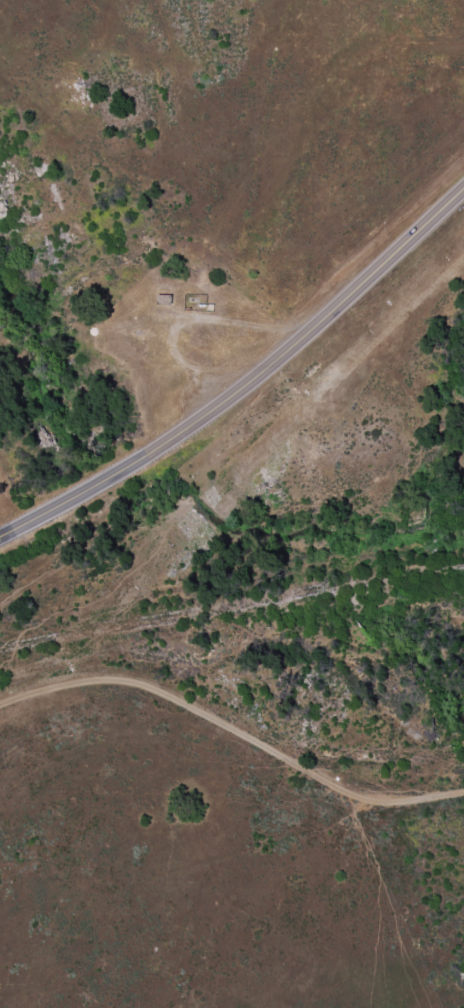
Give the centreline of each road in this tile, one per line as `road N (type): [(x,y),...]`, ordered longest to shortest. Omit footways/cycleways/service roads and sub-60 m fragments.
road 1 (tertiary): [(463,192),(279,365),(137,466),(0,542)]

